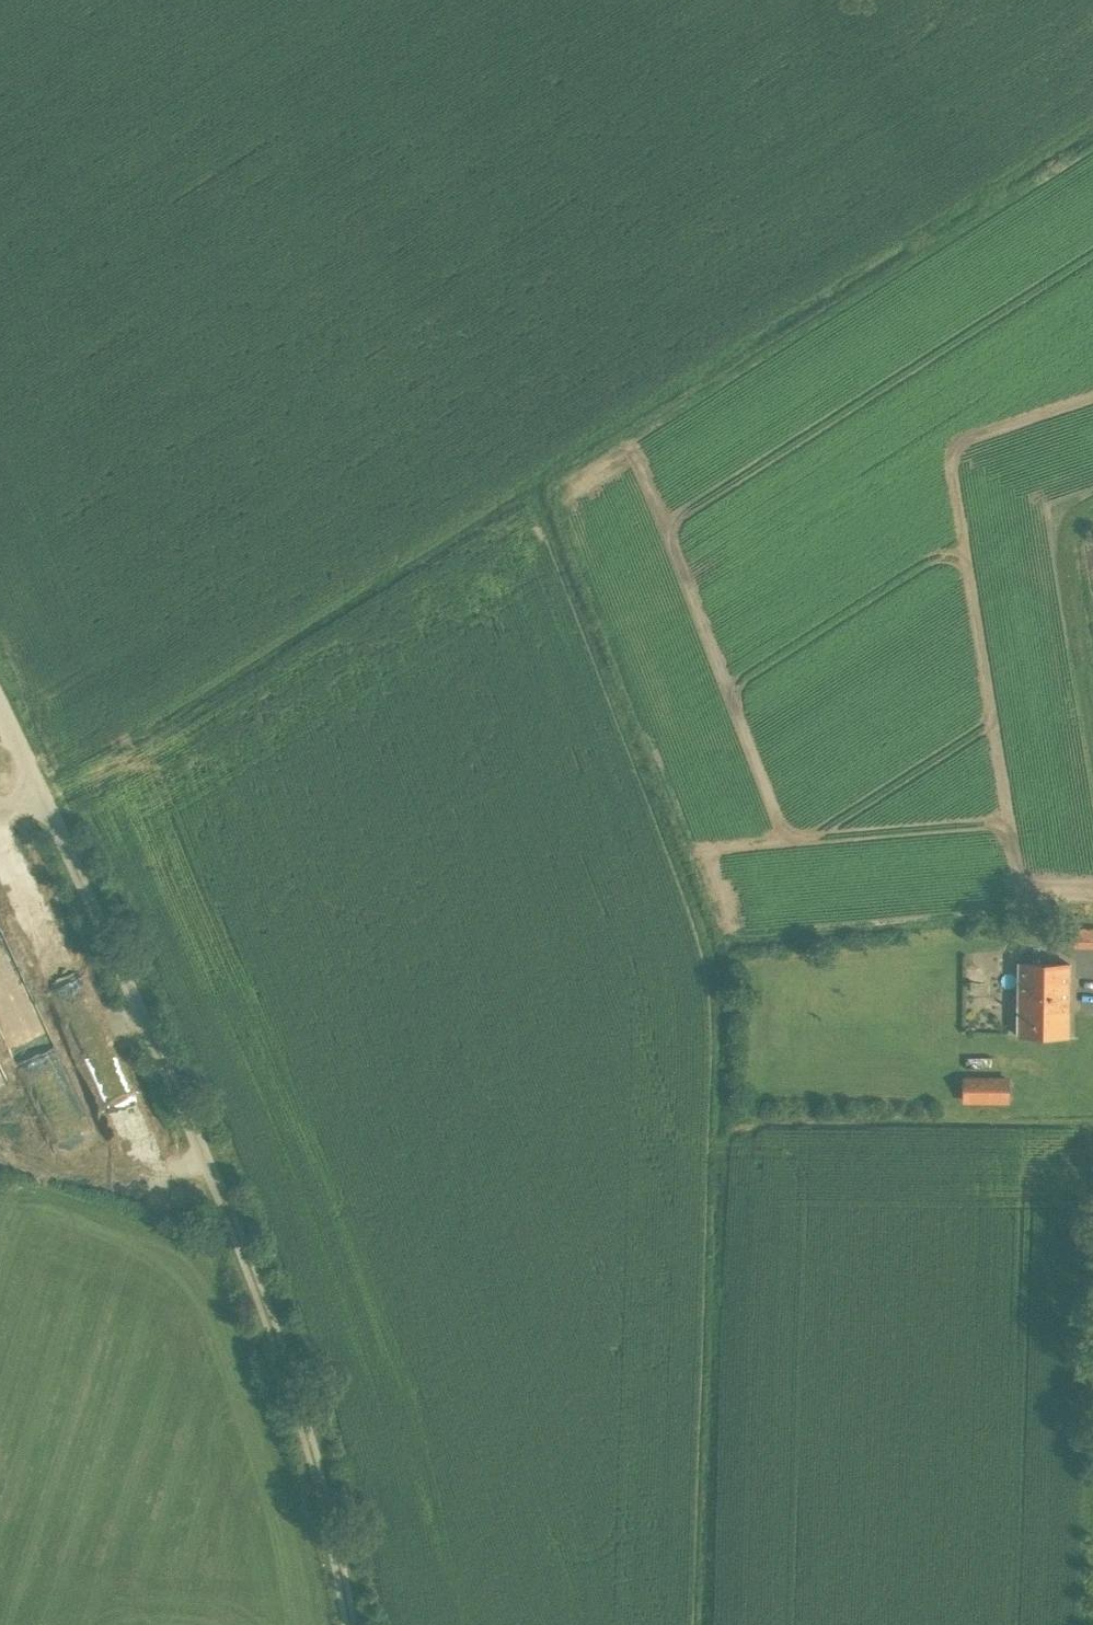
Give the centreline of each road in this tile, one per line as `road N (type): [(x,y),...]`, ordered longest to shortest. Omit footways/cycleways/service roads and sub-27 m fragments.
road 1 (track): [(351,1624),(340,1552),(290,1361),(0,702)]
road 2 (track): [(1092,727),(1068,538),(1092,507)]

